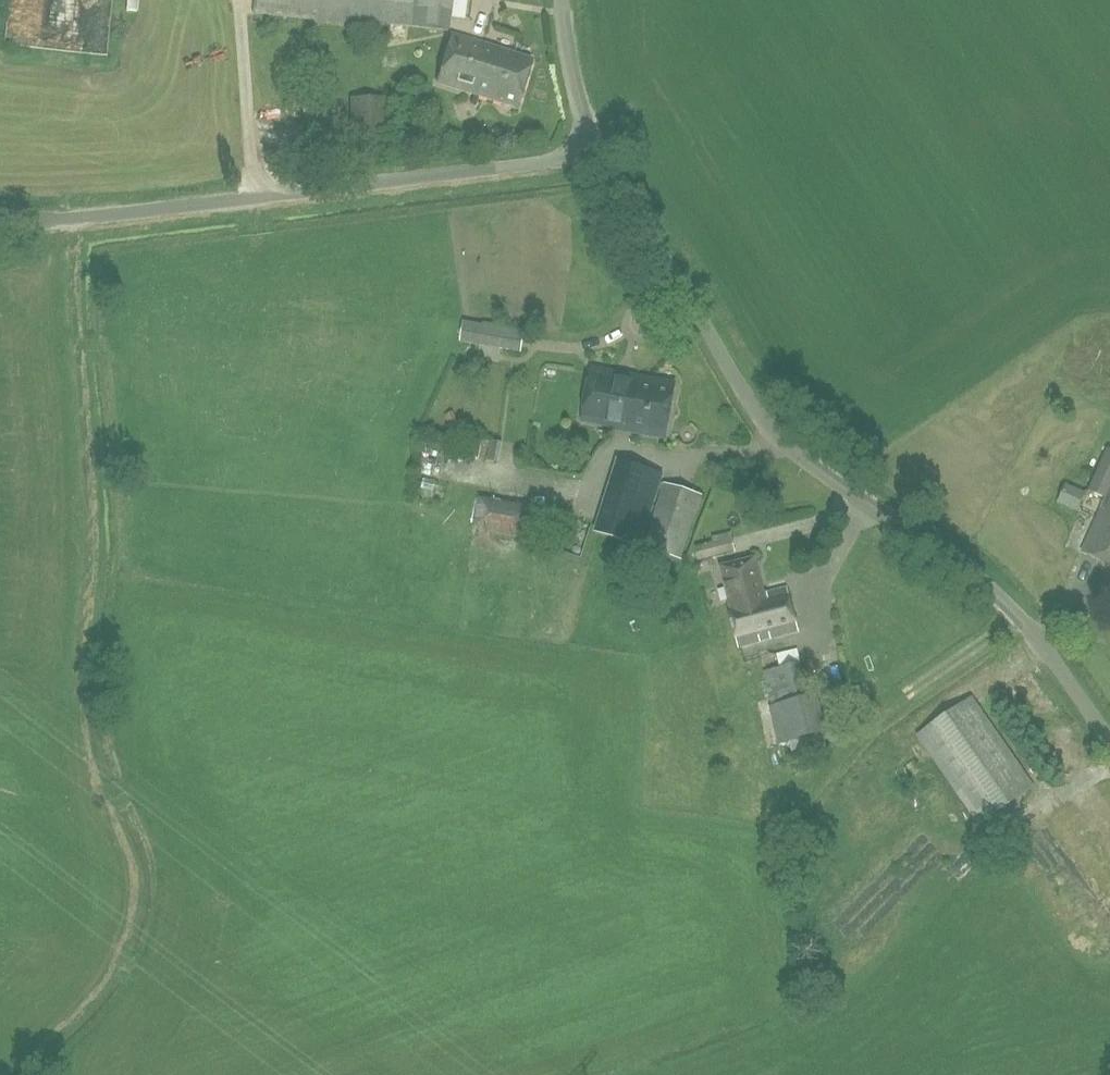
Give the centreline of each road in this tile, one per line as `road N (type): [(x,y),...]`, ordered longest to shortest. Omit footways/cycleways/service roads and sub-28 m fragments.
road 1 (unclassified): [(1109,744),(998,597),(809,464),(761,417),(591,143)]
road 2 (unclassified): [(0,218),(75,218),(534,163),(591,143)]
road 3 (unclassified): [(591,143),(570,73),(561,0)]

